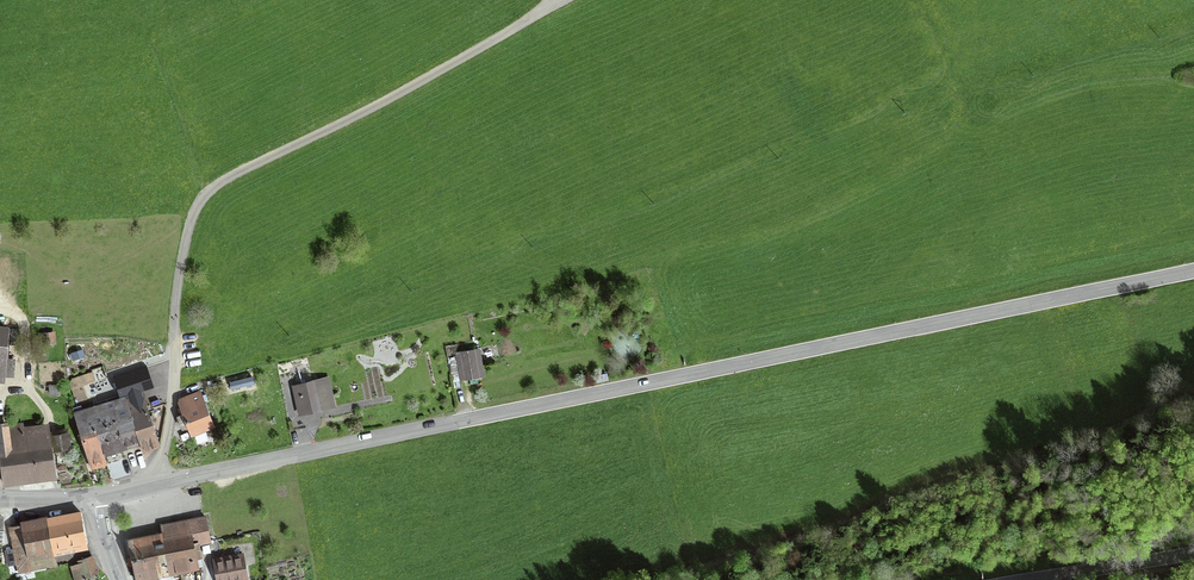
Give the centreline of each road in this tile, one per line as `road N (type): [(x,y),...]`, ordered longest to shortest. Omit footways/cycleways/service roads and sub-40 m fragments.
road 1 (tertiary): [(1193,271),(90,496)]
road 2 (track): [(162,481),(178,274),(206,194),(563,0)]
road 3 (tertiary): [(1193,553),(1039,579)]

